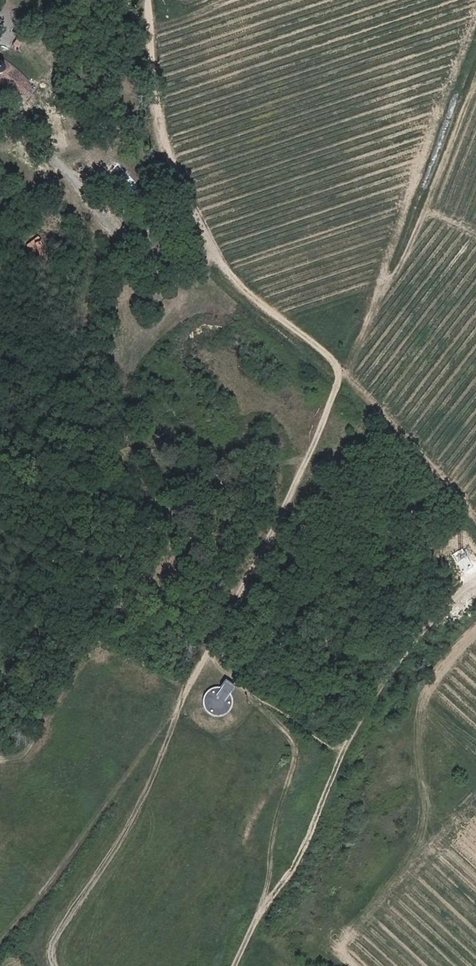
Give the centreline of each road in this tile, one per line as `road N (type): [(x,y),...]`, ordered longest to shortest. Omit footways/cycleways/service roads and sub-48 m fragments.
road 1 (track): [(341,750),(207,659),(300,481),(336,384),(325,354),(207,245),(159,130),(149,0)]
road 2 (track): [(207,659),(117,795),(0,940)]
road 3 (track): [(183,691),(171,733),(35,941),(47,965)]
road 4 (track): [(218,260),(188,290),(171,279),(95,203),(53,142)]
road 5 (unclassified): [(475,582),(430,623),(341,750)]
road 6 (track): [(341,750),(296,860),(254,922)]
road 7 (track): [(188,290),(174,368),(189,428)]

